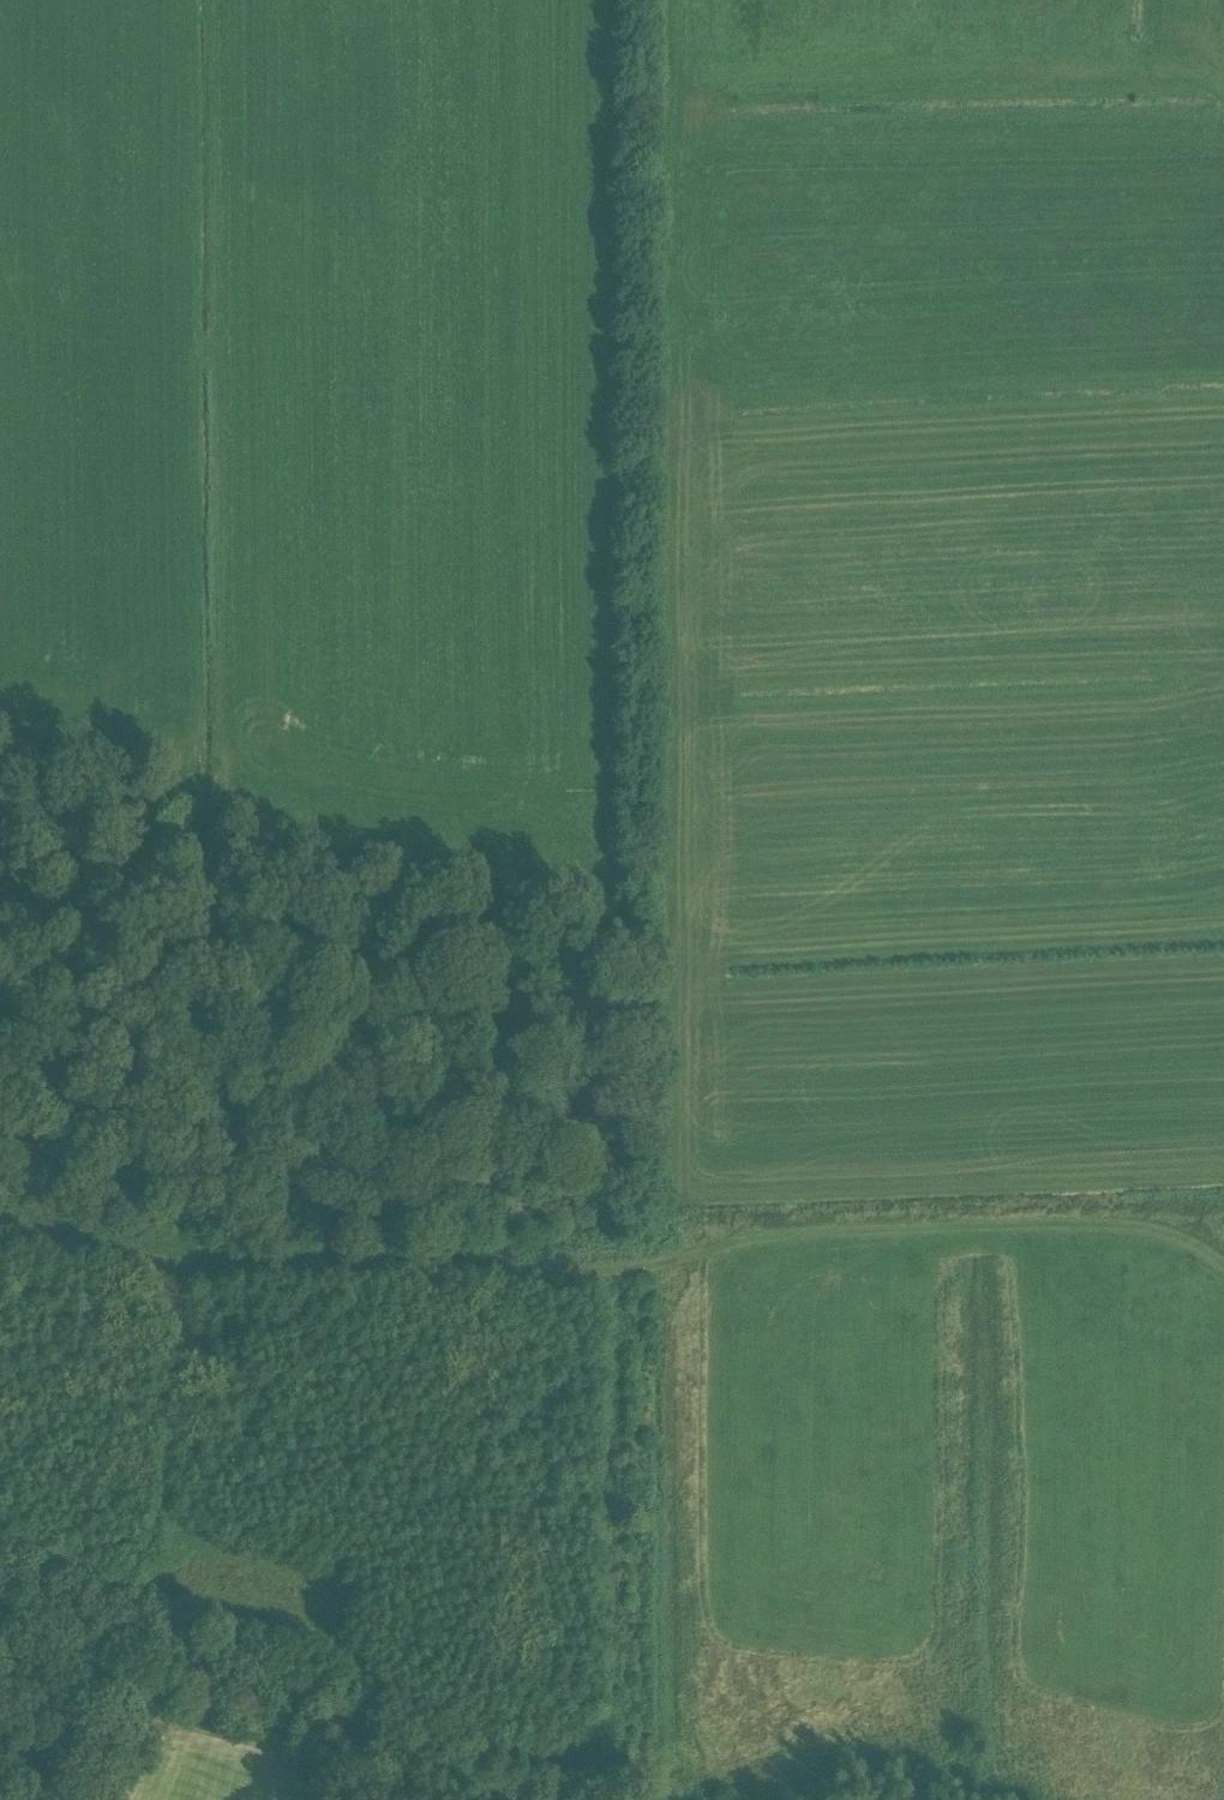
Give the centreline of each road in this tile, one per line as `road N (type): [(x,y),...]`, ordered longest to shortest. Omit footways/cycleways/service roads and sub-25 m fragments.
road 1 (track): [(1223,1268),(1174,1238),(1129,1225),(741,1242),(672,1254),(312,1277),(0,1236)]

